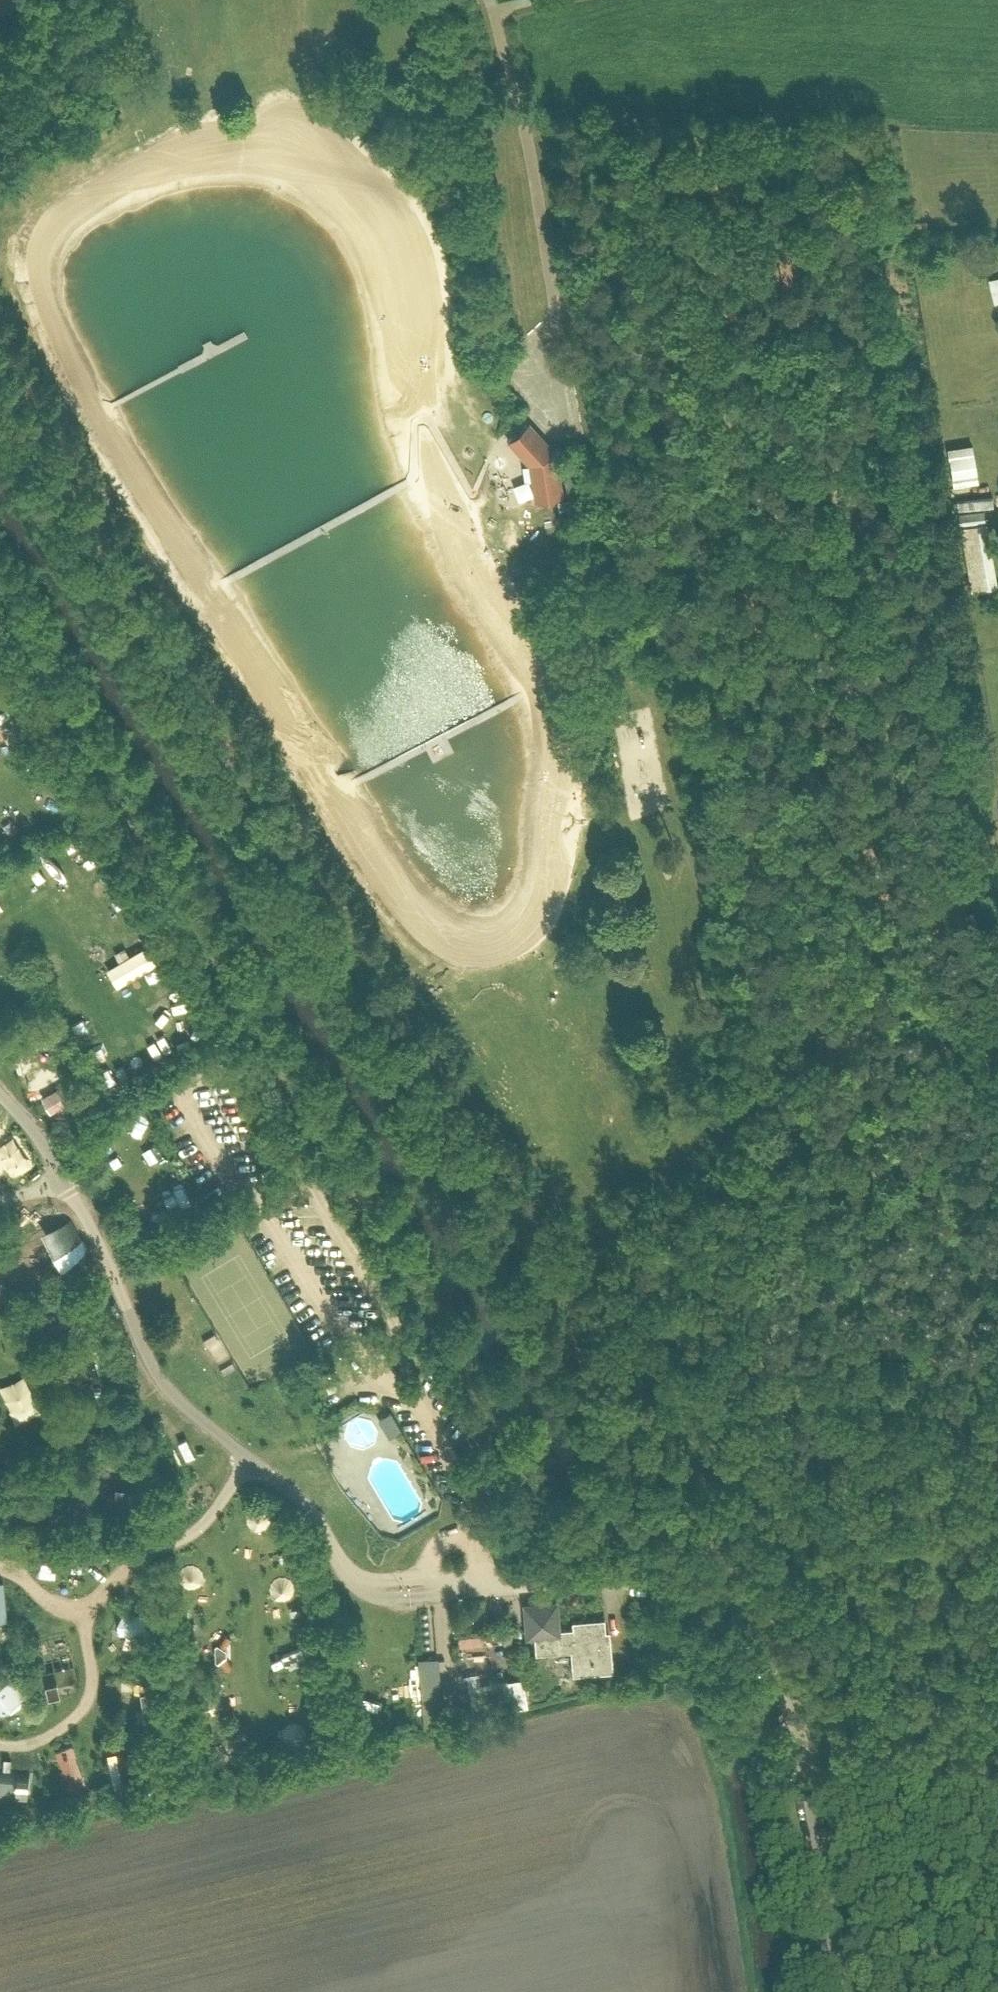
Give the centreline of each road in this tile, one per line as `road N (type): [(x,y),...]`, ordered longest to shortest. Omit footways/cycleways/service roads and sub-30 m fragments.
road 1 (unclassified): [(844,1991),(813,1796),(772,1622),(695,1586),(583,1583)]
road 2 (unclassified): [(549,371),(560,314),(524,121),(490,0)]
road 3 (track): [(81,1609),(93,1667),(81,1709),(31,1742),(0,1742)]

